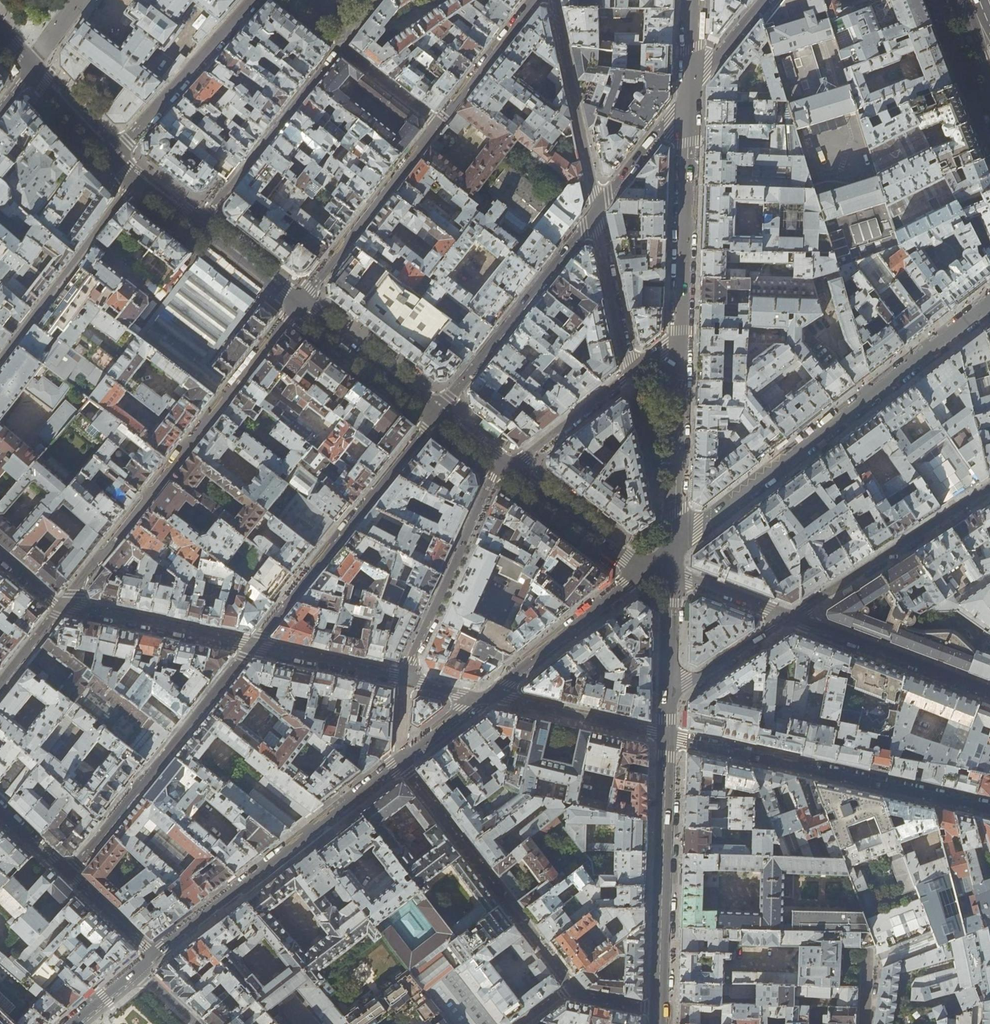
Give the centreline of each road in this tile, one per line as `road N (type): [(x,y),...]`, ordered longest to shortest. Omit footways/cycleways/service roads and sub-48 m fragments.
road 1 (tertiary): [(989,304),(699,527),(668,570)]
road 2 (residential): [(296,305),(63,605)]
road 3 (residential): [(989,807),(668,737)]
road 4 (residential): [(401,762),(153,955)]
road 5 (residential): [(252,645),(439,412)]
road 6 (residential): [(70,874),(252,645)]
road 7 (residential): [(401,762),(572,986)]
road 8 (tertiary): [(668,737),(659,1011)]
road 9 (residential): [(439,412),(597,211)]
road 10 (residential): [(689,94),(680,339)]
road 11 (residential): [(508,466),(492,477),(406,680)]
road 12 (tertiary): [(790,618),(989,488)]
road 13 (residential): [(340,47),(194,229)]
road 14 (residential): [(438,122),(296,305)]
road 15 (residential): [(680,339),(668,570)]
road 16 (residential): [(668,570),(627,585),(485,698)]
road 17 (residential): [(136,183),(0,356)]
road 18 (residential): [(597,211),(553,0)]
road 19 (residential): [(111,160),(254,0)]
road 20 (tertiary): [(790,618),(989,691)]
road 21 (tertiary): [(508,466),(626,558),(668,570)]
road 22 (residential): [(63,605),(252,645)]
road 23 (residential): [(485,698),(668,737)]
road 24 (tertiary): [(296,305),(439,412)]
road 25 (residential): [(631,373),(597,211)]
road 26 (residential): [(252,645),(406,680)]
road 27 (residential): [(533,0),(438,122)]
road 28 (residential): [(631,373),(508,466)]
road 29 (residential): [(597,211),(689,94)]
road 30 (tertiary): [(669,695),(790,618)]
road 31 (tertiary): [(668,570),(790,618)]
road 32 (tertiary): [(194,229),(296,305)]
road 33 (tertiary): [(668,570),(669,695)]
road 34 (tertiary): [(31,66),(111,160)]
road 35 (residential): [(340,47),(438,122)]

